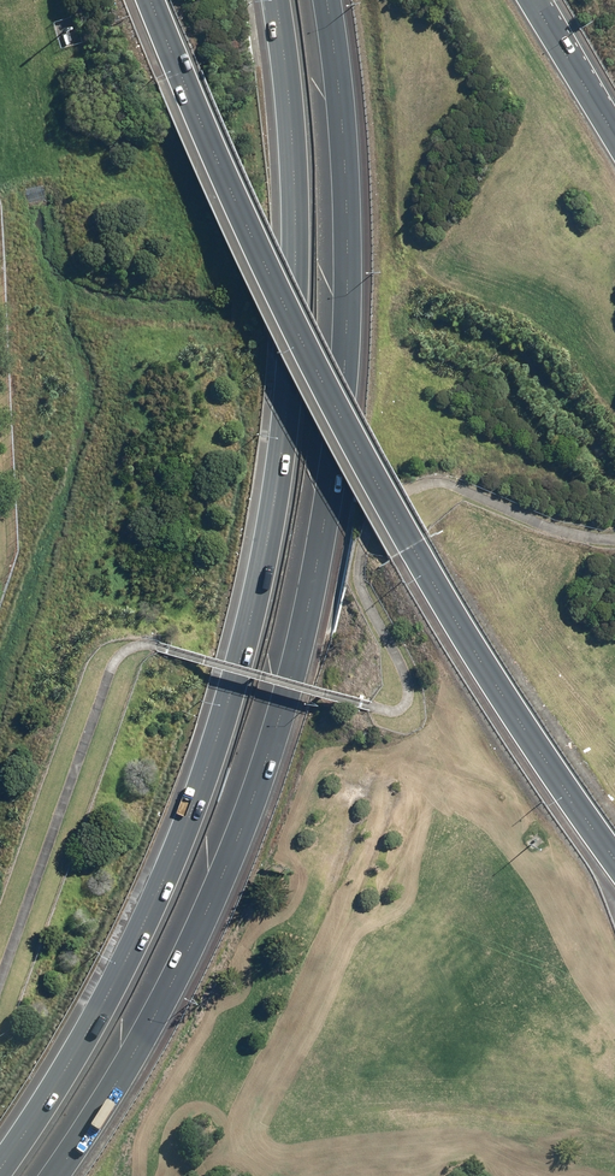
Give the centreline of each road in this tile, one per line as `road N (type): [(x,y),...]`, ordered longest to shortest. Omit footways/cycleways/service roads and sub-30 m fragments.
road 1 (motorway): [(326,0),(339,89),(349,302),(331,489),(298,661),(258,795),(205,929),(155,1034),(60,1175)]
road 2 (motorway): [(0,1163),(105,1002),(157,890),(201,778),(274,519),(297,275),(291,98),(276,0)]
road 3 (motorway): [(614,864),(498,691),(324,393),(149,0)]
road 4 (motorway): [(535,0),(614,131)]

